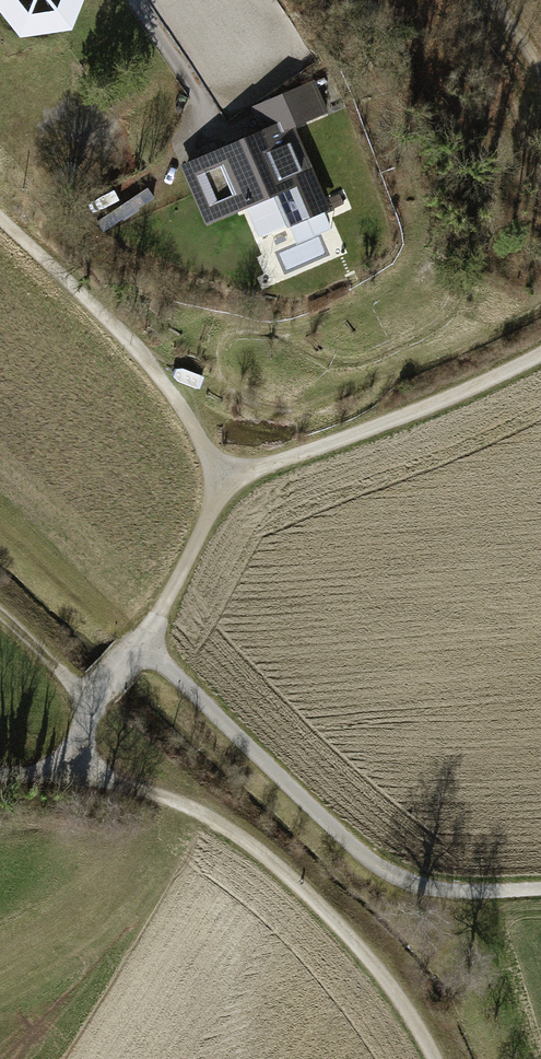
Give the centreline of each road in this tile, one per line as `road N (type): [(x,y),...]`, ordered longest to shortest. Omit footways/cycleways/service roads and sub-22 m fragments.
road 1 (residential): [(0,778),(71,761),(93,701),(146,641),(391,870),(458,888),(540,886)]
road 2 (track): [(146,641),(213,507),(202,445),(157,375),(0,207)]
road 3 (track): [(437,1058),(353,937),(258,847),(207,813),(71,761)]
road 4 (track): [(213,479),(332,443),(540,353)]
road 5 (track): [(93,701),(0,612)]

